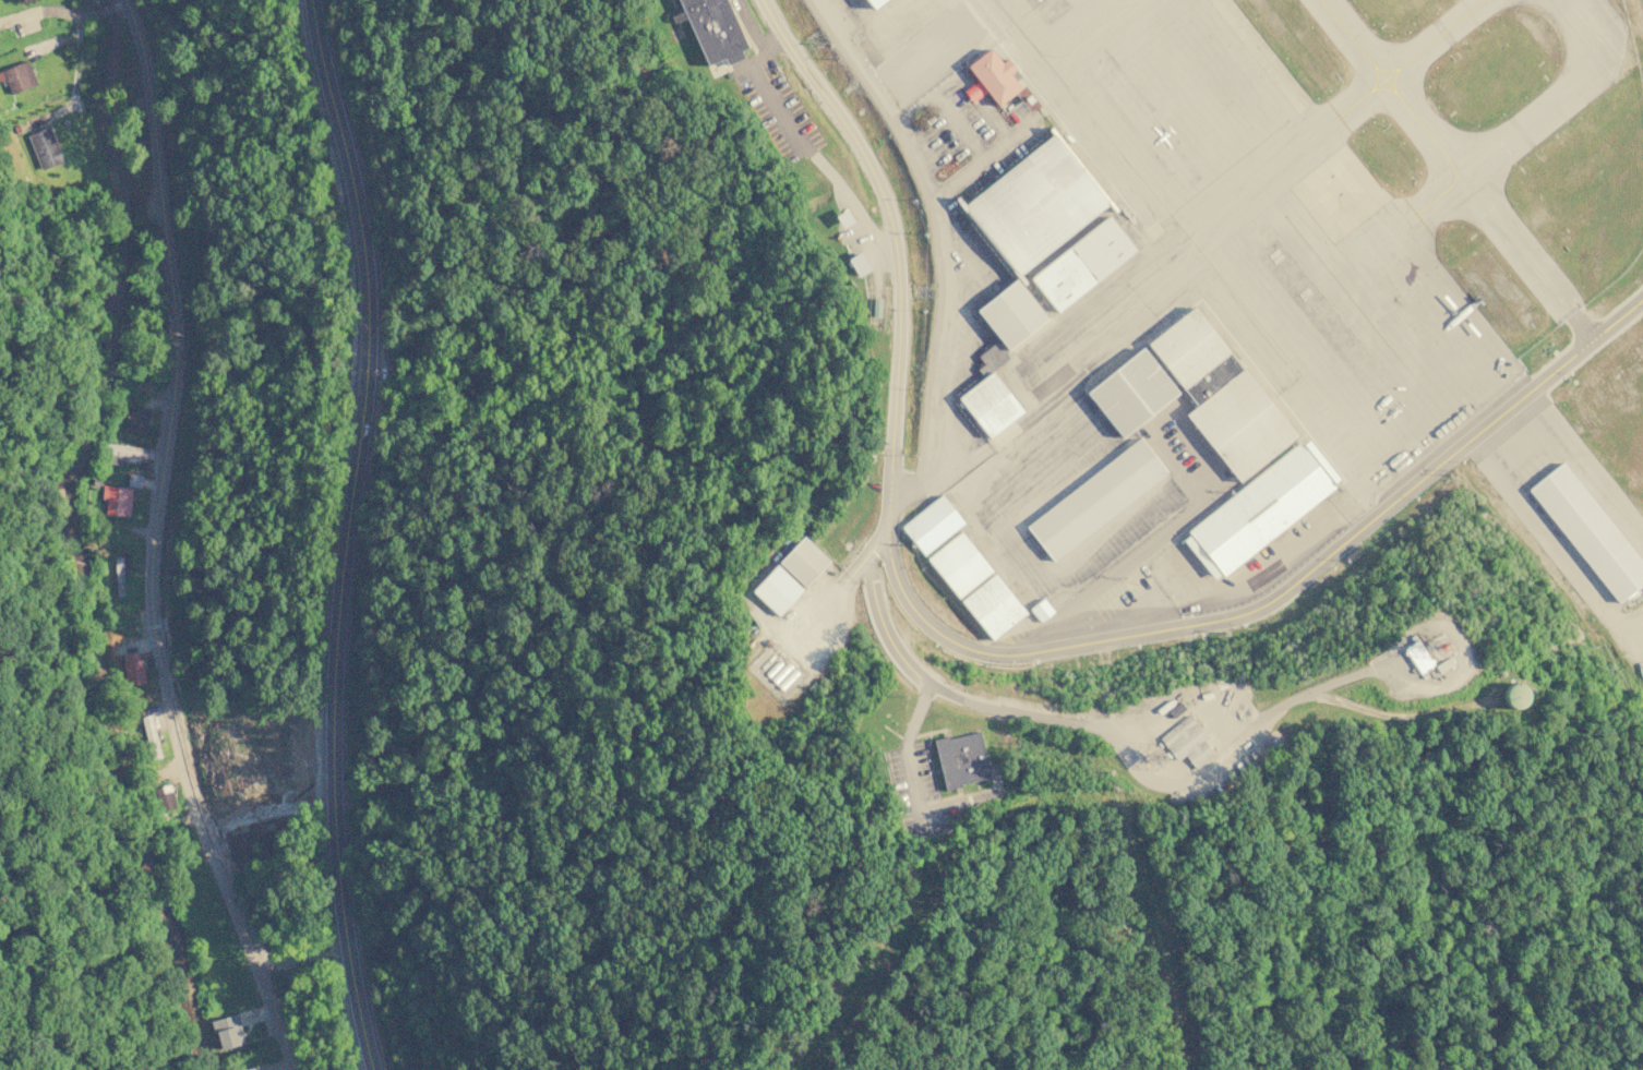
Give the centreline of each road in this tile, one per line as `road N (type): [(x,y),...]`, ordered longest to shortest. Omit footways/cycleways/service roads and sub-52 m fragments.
road 1 (residential): [(123,0),(152,110),(173,297),(172,397),(154,551),(161,677),(175,737),(293,1069)]
road 2 (tertiary): [(313,0),(362,238),(368,314),(332,724),(343,916),(371,1069)]

